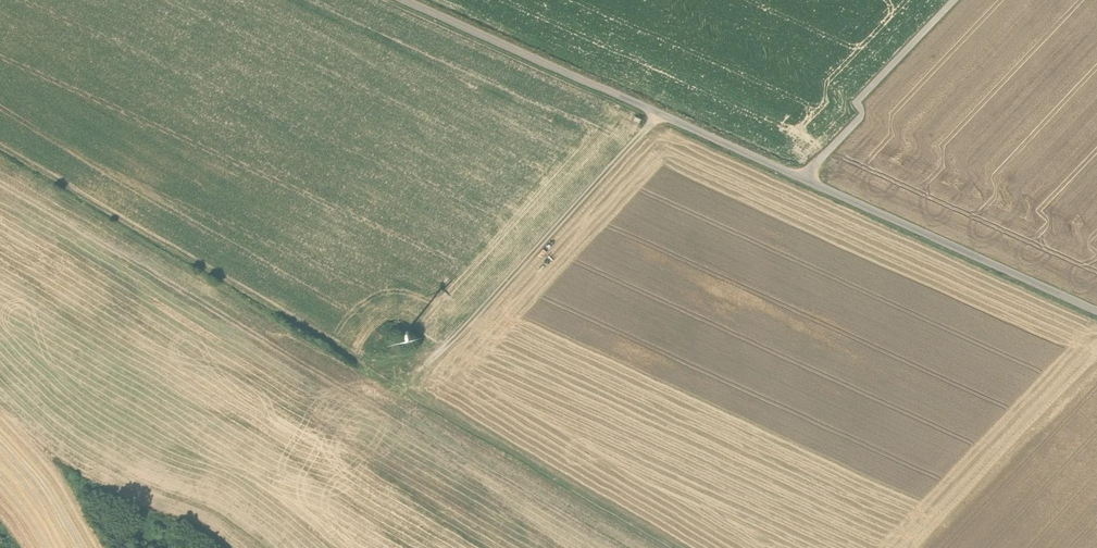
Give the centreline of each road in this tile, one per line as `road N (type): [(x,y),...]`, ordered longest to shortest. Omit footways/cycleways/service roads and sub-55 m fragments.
road 1 (track): [(0,126),(712,547)]
road 2 (unclassified): [(1096,297),(440,0)]
road 3 (track): [(657,98),(409,369)]
road 4 (track): [(954,0),(798,163)]

